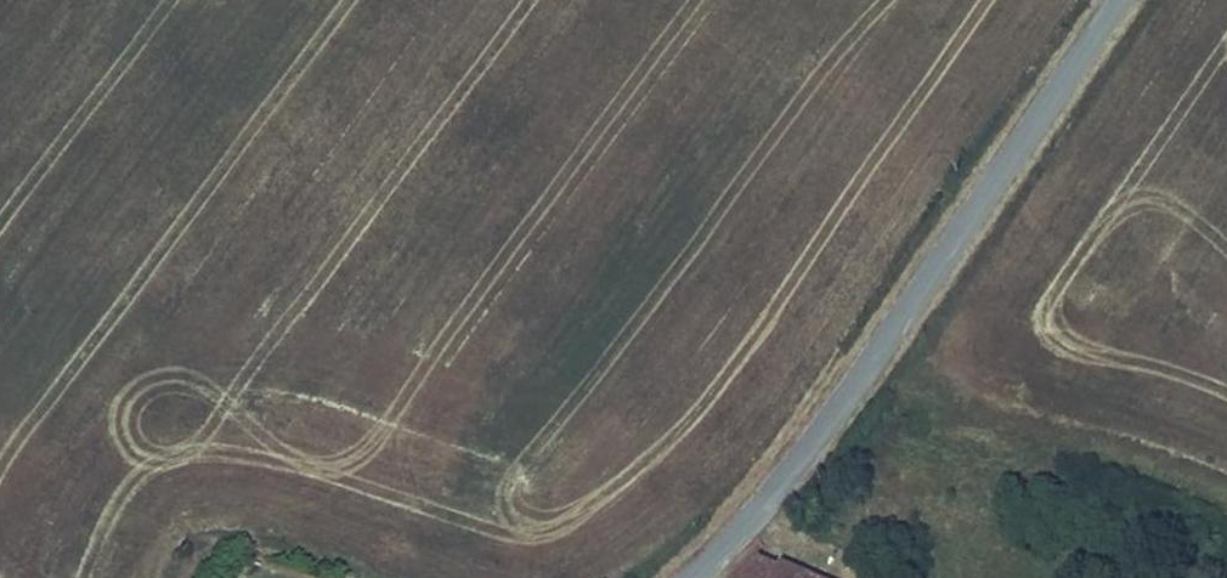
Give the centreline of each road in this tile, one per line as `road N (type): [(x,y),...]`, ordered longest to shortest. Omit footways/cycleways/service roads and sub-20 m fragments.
road 1 (tertiary): [(1116,0),(851,389),(768,497),(692,577)]

